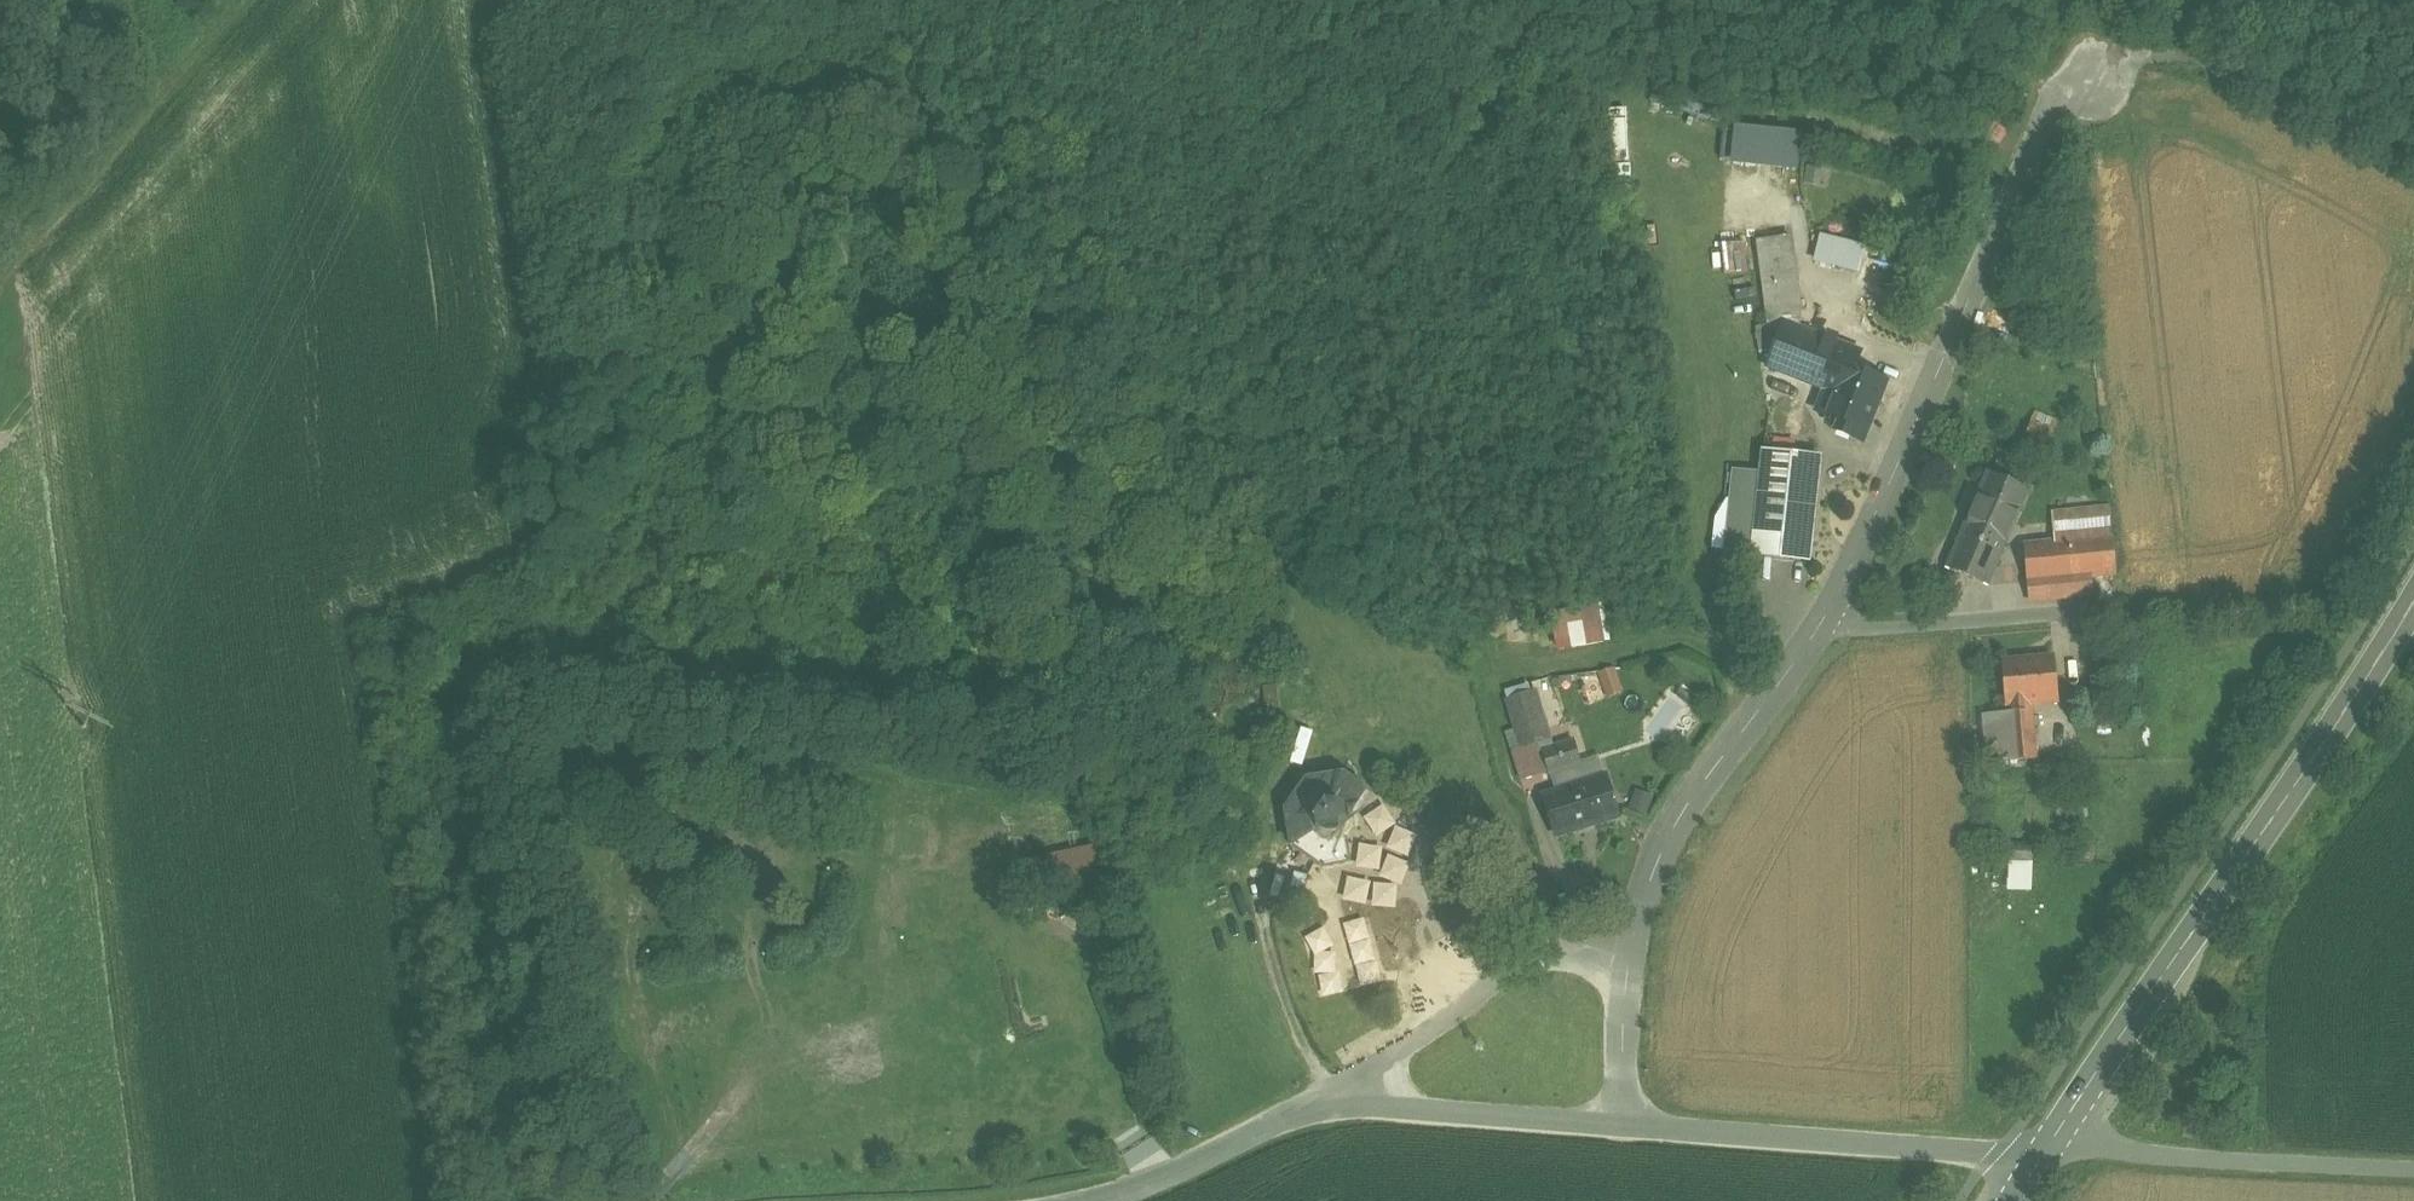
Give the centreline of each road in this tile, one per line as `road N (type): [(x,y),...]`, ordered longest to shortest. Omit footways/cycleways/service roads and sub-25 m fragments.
road 1 (unclassified): [(1630,968),(1665,858),(1852,599),(2049,127),(2102,81)]
road 2 (secondary): [(2413,600),(2353,705),(2045,1154)]
road 3 (unclassified): [(2045,1154),(1628,1129)]
road 4 (unclassified): [(1309,1121),(1496,986),(1560,964),(1630,968)]
road 5 (unclassified): [(2413,1165),(2045,1154)]
road 6 (unclassified): [(1309,1121),(1628,1129)]
road 7 (unclassified): [(1109,1200),(1309,1121)]
road 8 (unclassified): [(1628,1129),(1630,968)]

